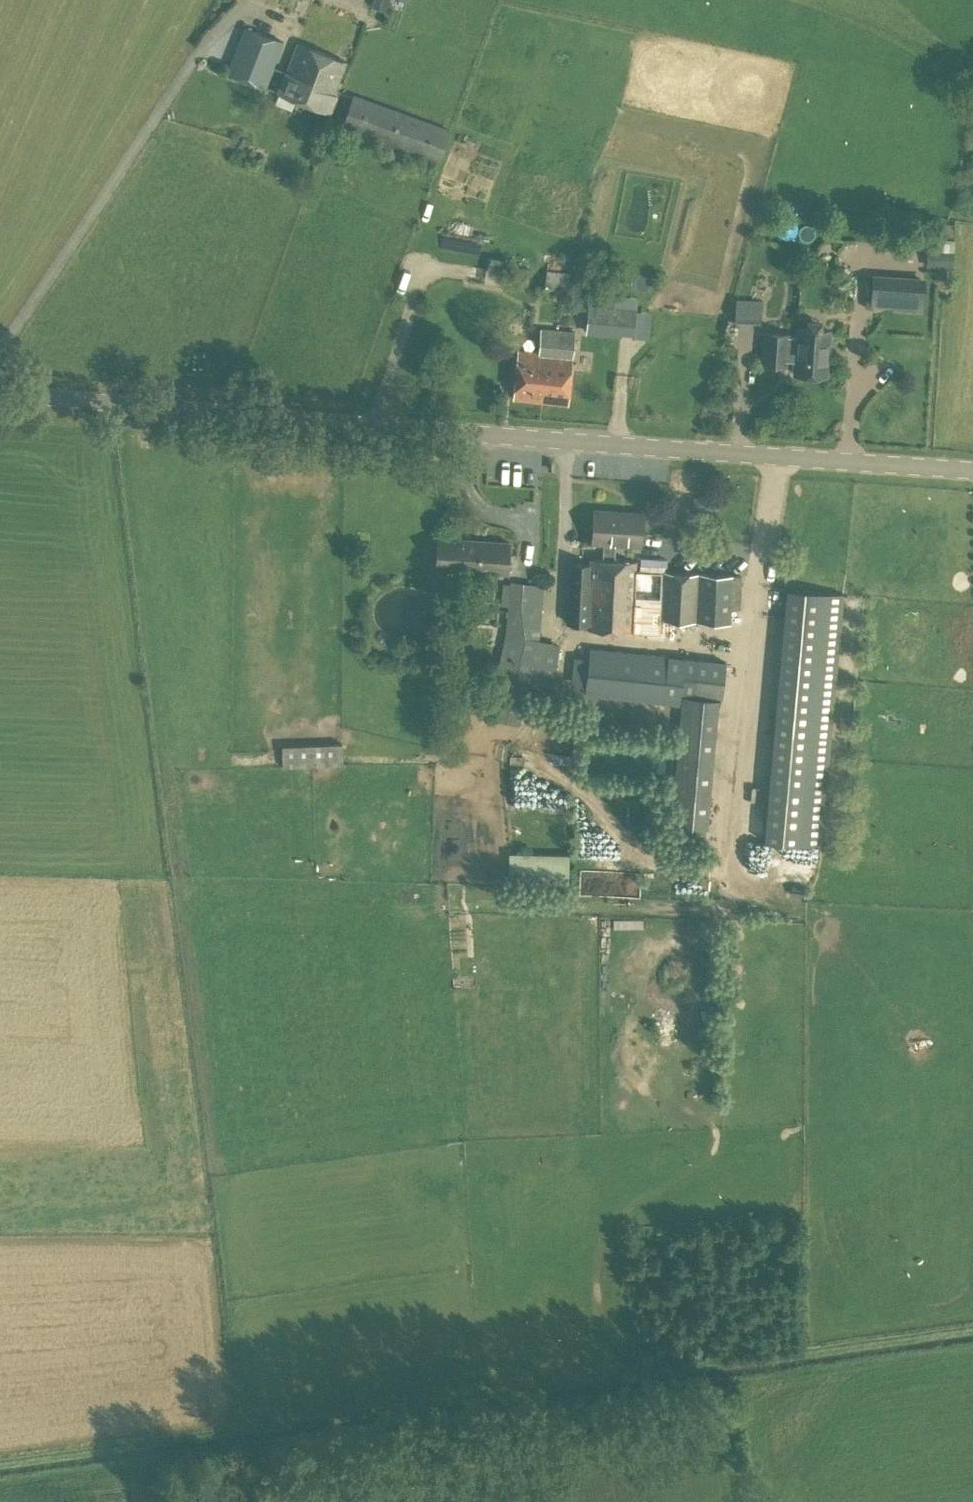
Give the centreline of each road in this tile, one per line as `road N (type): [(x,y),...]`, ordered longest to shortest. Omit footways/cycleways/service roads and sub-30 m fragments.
road 1 (tertiary): [(972,472),(0,393)]

